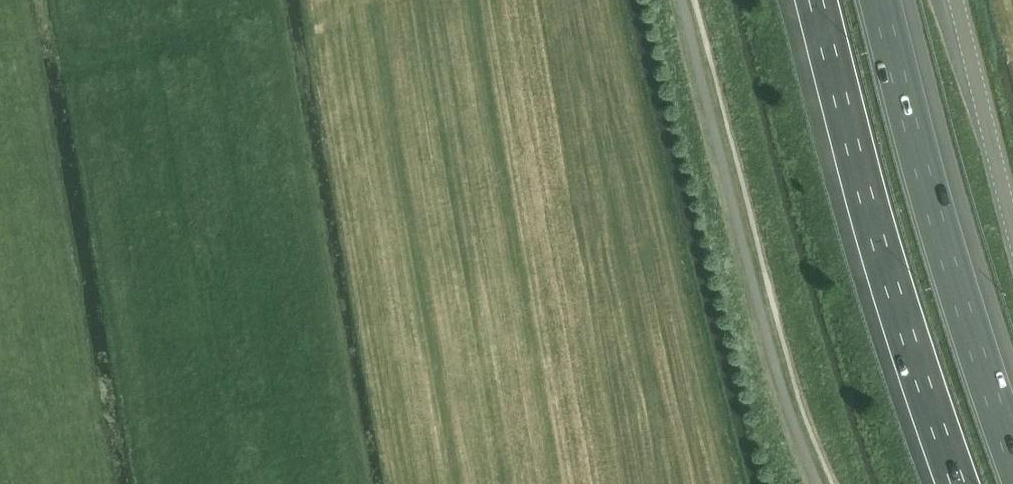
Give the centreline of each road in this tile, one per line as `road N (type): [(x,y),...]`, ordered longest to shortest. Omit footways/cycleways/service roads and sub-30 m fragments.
road 1 (motorway): [(815,0),(888,279),(957,483)]
road 2 (motorway): [(1012,457),(924,180),(879,0)]
road 3 (unclassified): [(1012,235),(954,0)]

